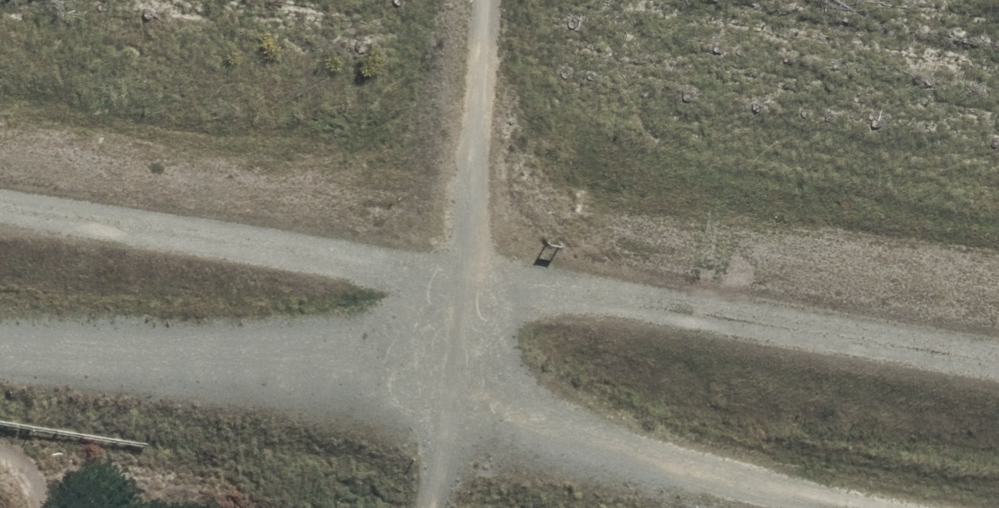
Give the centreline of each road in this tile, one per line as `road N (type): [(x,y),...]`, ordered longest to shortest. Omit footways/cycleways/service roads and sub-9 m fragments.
road 1 (track): [(0,363),(461,395),(737,489),(848,507)]
road 2 (track): [(471,278),(998,358)]
road 3 (track): [(0,203),(471,278)]

